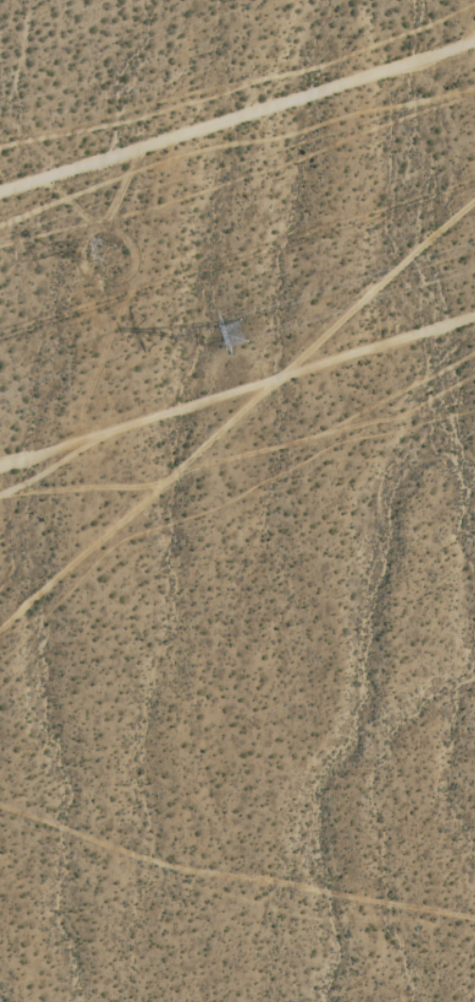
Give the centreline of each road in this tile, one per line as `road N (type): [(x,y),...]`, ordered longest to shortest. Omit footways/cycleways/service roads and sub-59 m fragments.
road 1 (track): [(474,200),(0,619)]
road 2 (track): [(474,308),(0,460)]
road 3 (track): [(0,178),(474,28)]
road 4 (track): [(474,905),(403,900),(0,807)]

